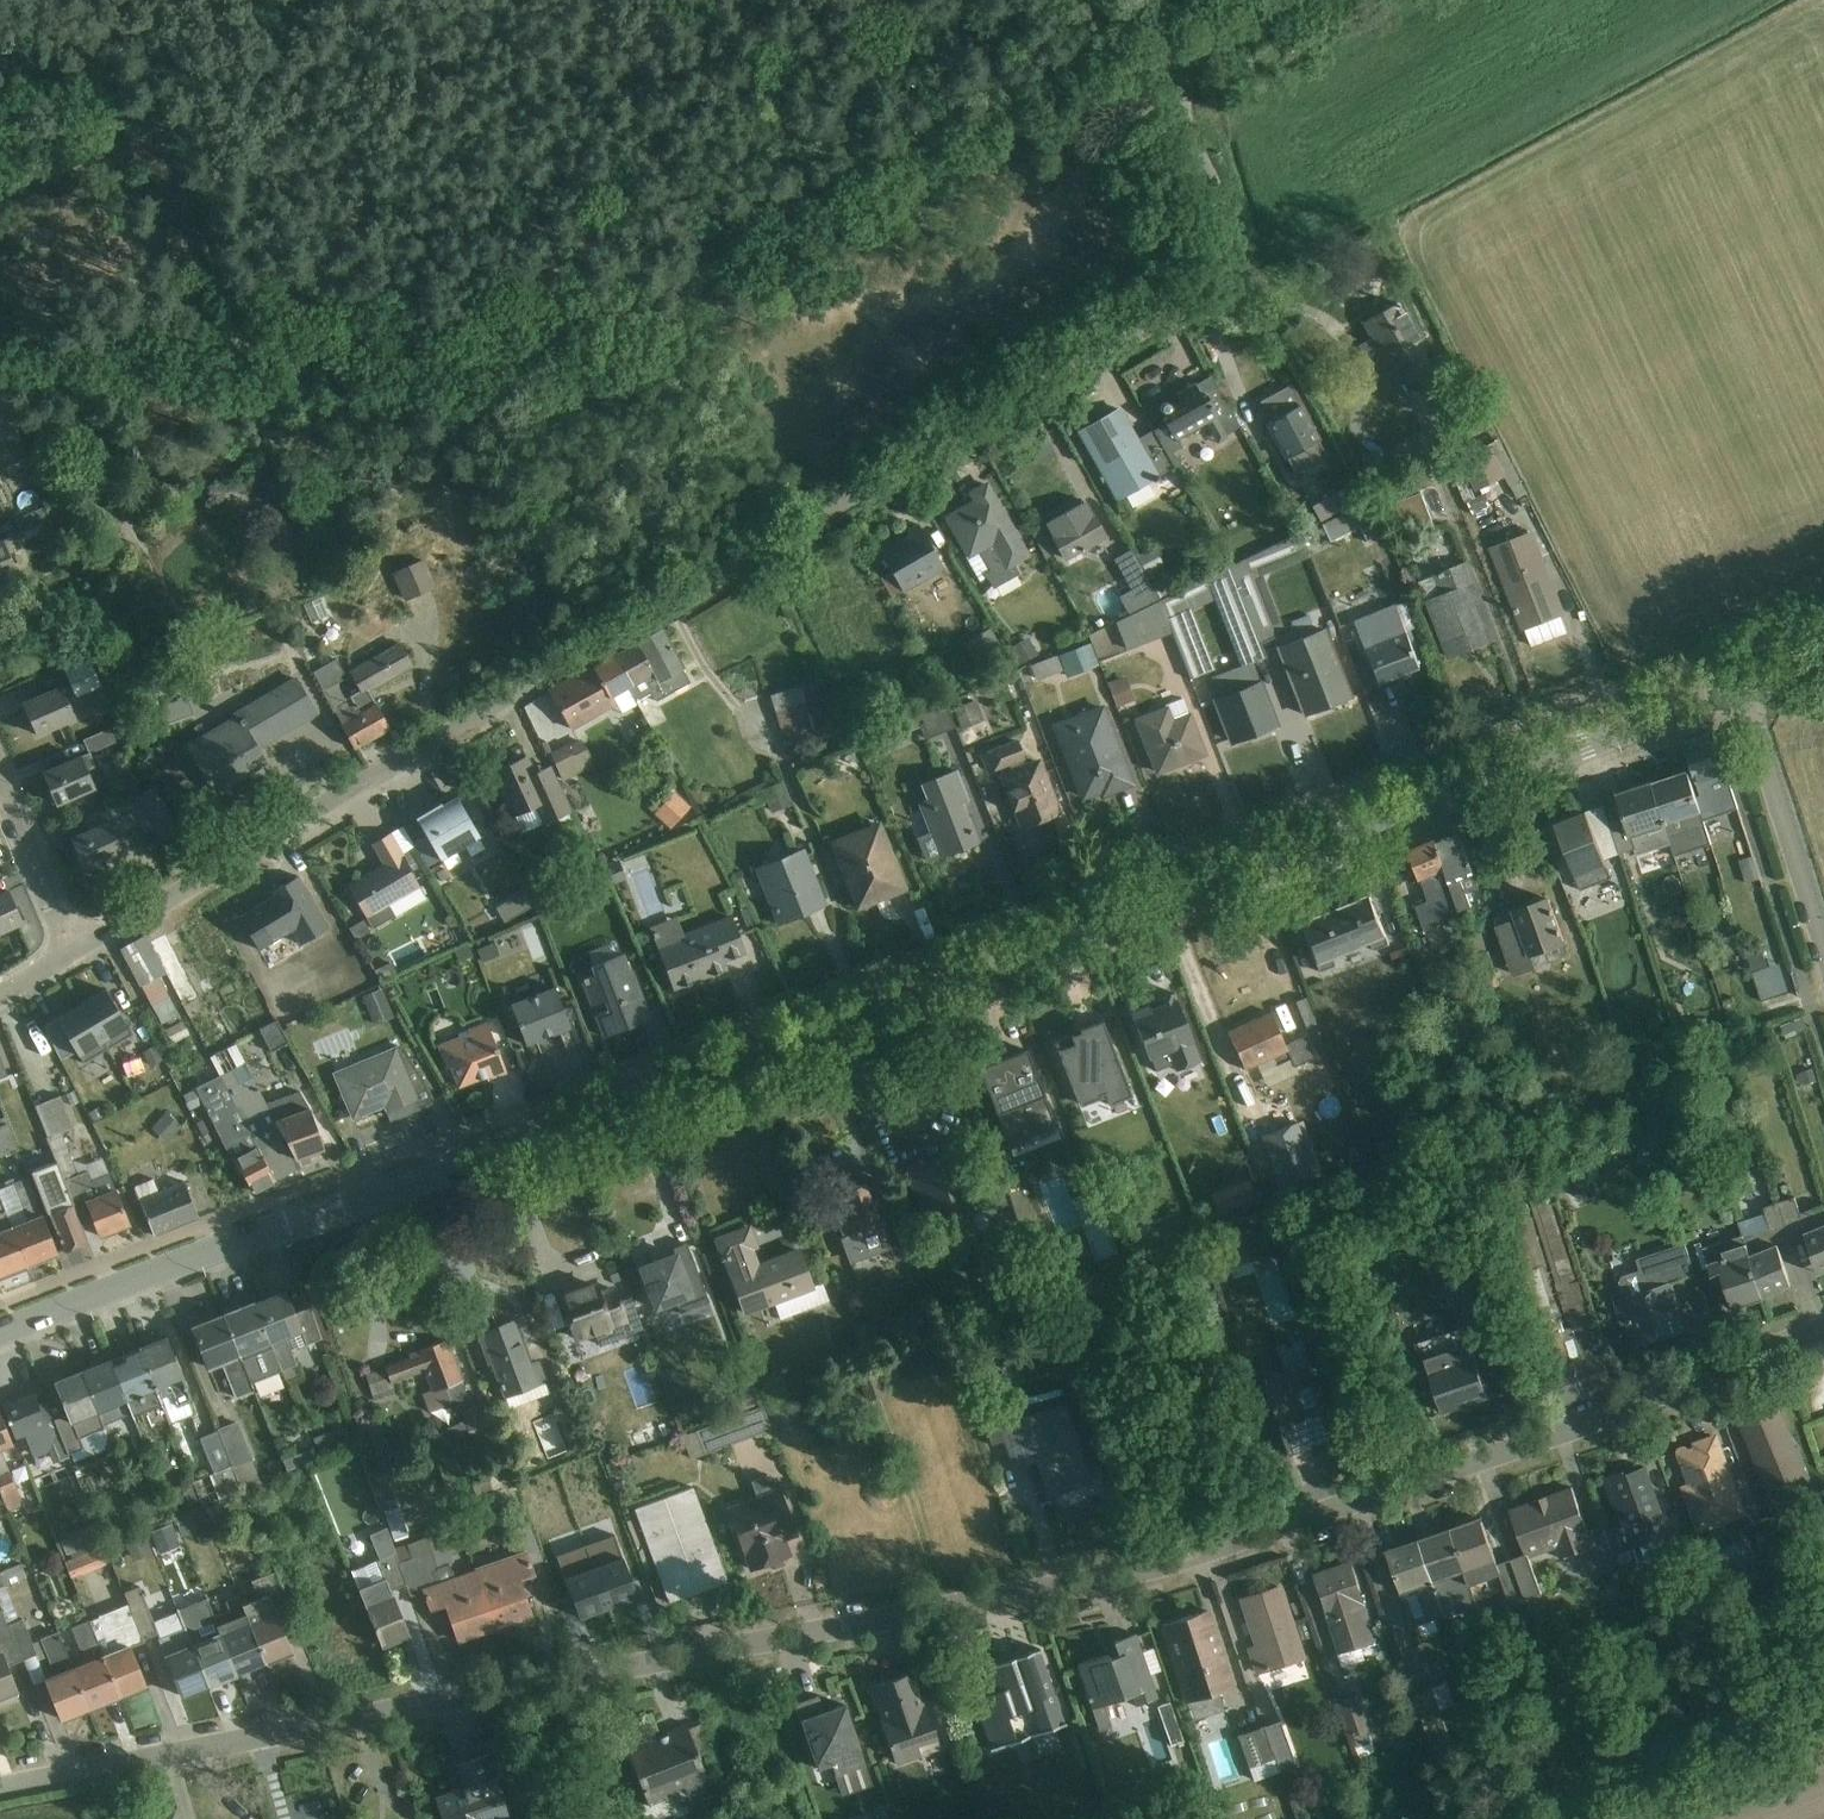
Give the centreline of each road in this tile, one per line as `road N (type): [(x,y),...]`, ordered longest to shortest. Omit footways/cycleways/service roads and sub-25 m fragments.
road 1 (residential): [(1823,1328),(1600,1419),(1166,1566),(0,1788)]
road 2 (tertiary): [(1743,685),(0,1342)]
road 3 (residential): [(1223,274),(1201,299),(80,959)]
road 4 (residential): [(1743,685),(1823,945)]
road 5 (unclassified): [(1151,73),(1219,200),(1227,237),(1223,274)]
road 6 (residential): [(80,959),(0,784)]
road 7 (unclassified): [(1151,73),(1277,0)]

